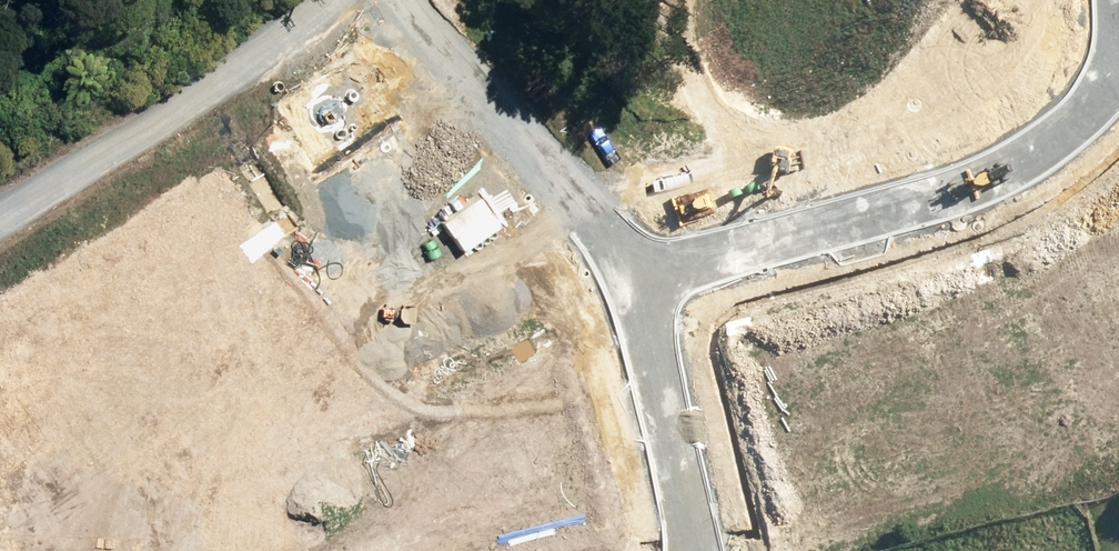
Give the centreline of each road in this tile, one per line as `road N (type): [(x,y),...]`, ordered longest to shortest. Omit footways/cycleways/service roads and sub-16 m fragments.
road 1 (unknown): [(398,0),(595,212),(635,278),(690,550)]
road 2 (unknown): [(1118,76),(1063,133),(973,184),(635,278)]
road 3 (residential): [(0,216),(312,0)]

